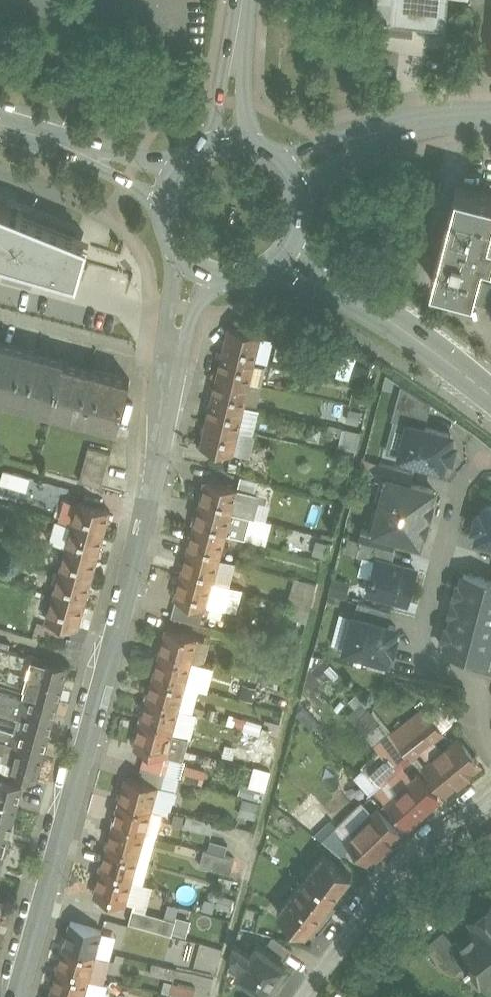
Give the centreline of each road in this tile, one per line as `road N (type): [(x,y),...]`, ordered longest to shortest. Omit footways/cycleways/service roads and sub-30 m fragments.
road 1 (residential): [(490,749),(477,729),(485,681),(419,664),(457,494),(483,455)]
road 2 (residential): [(17,996),(107,658)]
road 3 (residential): [(301,996),(356,916),(490,795)]
road 4 (residential): [(107,658),(164,403)]
road 5 (tertiary): [(445,115),(396,118),(280,158)]
road 6 (tertiary): [(299,193),(365,150),(445,115)]
road 7 (secondary): [(26,130),(165,204)]
road 8 (secondary): [(178,168),(26,130)]
road 9 (residential): [(185,255),(170,302),(164,403)]
road 10 (residential): [(40,0),(78,11),(133,5),(181,18)]
road 11 (residential): [(164,403),(195,309),(217,273)]
road 12 (tertiary): [(241,10),(229,31),(209,144)]
road 13 (tertiary): [(247,141),(241,10)]
road 14 (secondary): [(386,316),(490,393)]
road 15 (secondary): [(268,265),(386,316)]
road 16 (secondary): [(386,316),(294,236)]

